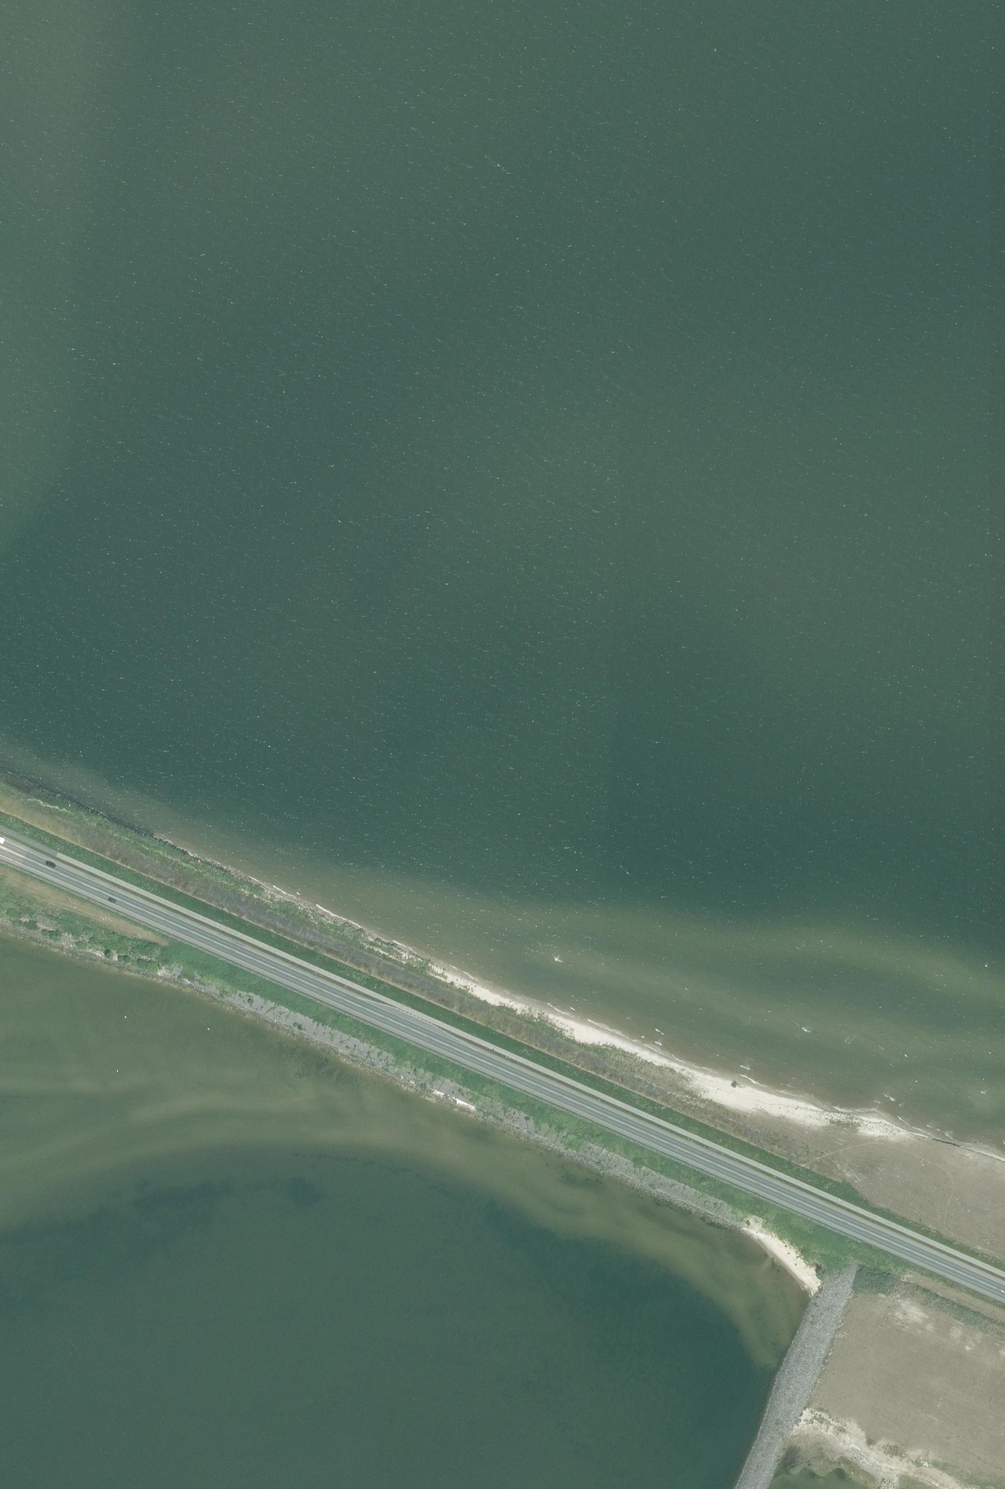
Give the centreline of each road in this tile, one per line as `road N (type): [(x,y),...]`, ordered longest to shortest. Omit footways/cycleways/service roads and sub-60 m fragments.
road 1 (trunk): [(1004,1293),(0,846)]

